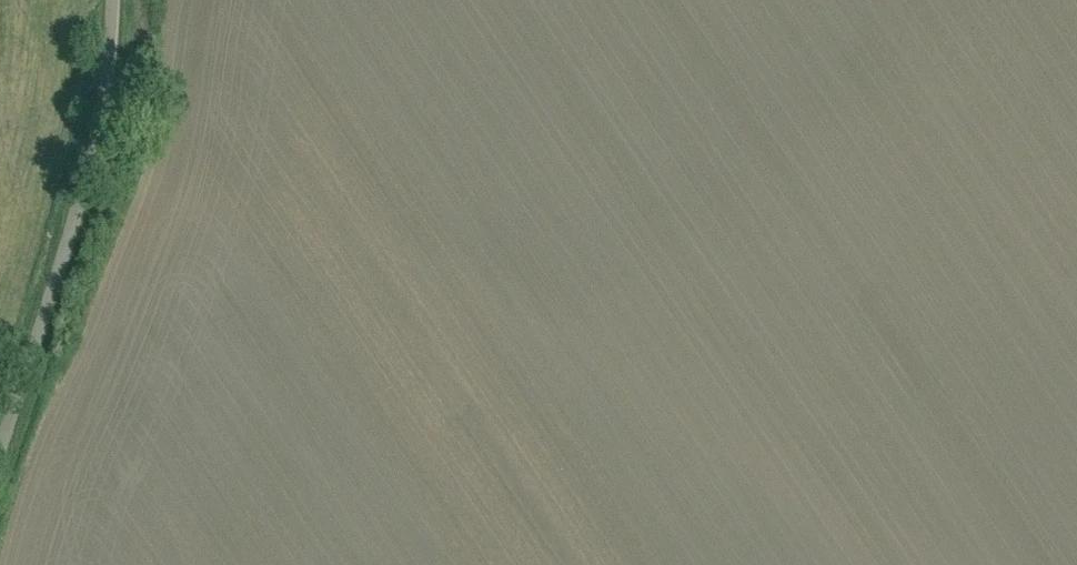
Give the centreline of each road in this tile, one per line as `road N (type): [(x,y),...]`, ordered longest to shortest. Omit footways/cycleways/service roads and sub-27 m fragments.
road 1 (residential): [(0,428),(102,117),(115,0)]

